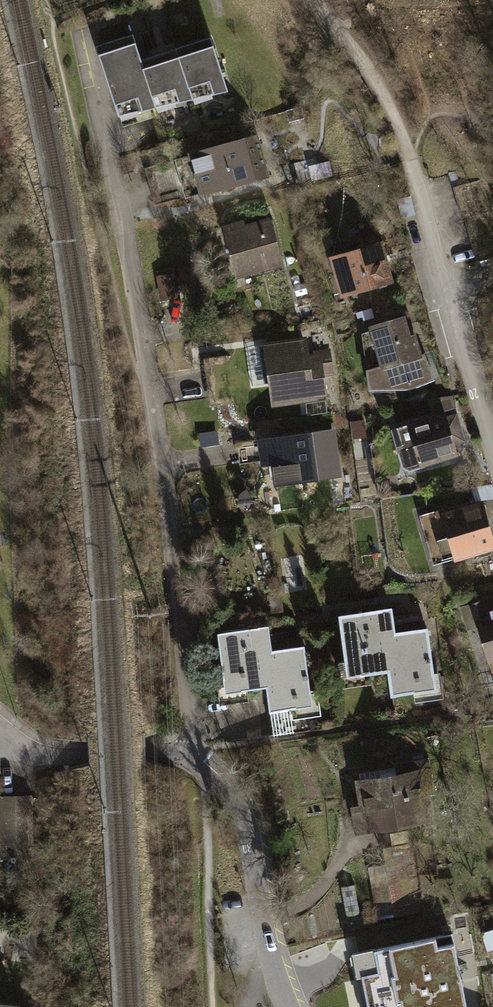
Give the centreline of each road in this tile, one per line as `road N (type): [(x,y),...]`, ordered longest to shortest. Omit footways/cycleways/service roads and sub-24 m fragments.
road 1 (residential): [(116,151),(193,703),(189,753)]
road 2 (residential): [(189,753),(214,771),(247,818),(271,954),(290,1006)]
road 3 (residential): [(417,182),(492,445)]
road 4 (track): [(310,0),(395,119),(417,182)]
road 5 (residential): [(0,740),(29,755),(189,753)]

